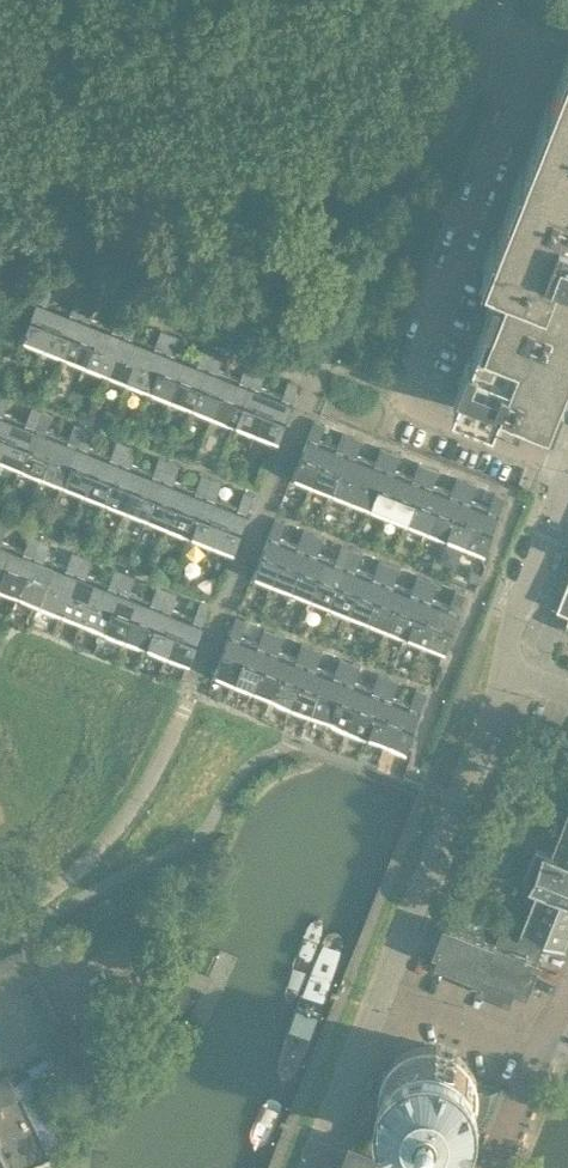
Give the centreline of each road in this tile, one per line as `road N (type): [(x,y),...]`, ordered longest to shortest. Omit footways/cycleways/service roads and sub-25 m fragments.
road 1 (residential): [(567,469),(411,407),(402,393),(533,59),(535,39),(523,23),(479,9)]
road 2 (residential): [(0,167),(390,154),(429,126),(479,9)]
road 3 (residential): [(309,1167),(507,675)]
road 4 (residential): [(507,675),(516,618),(567,483)]
road 5 (residential): [(503,1167),(567,1010)]

